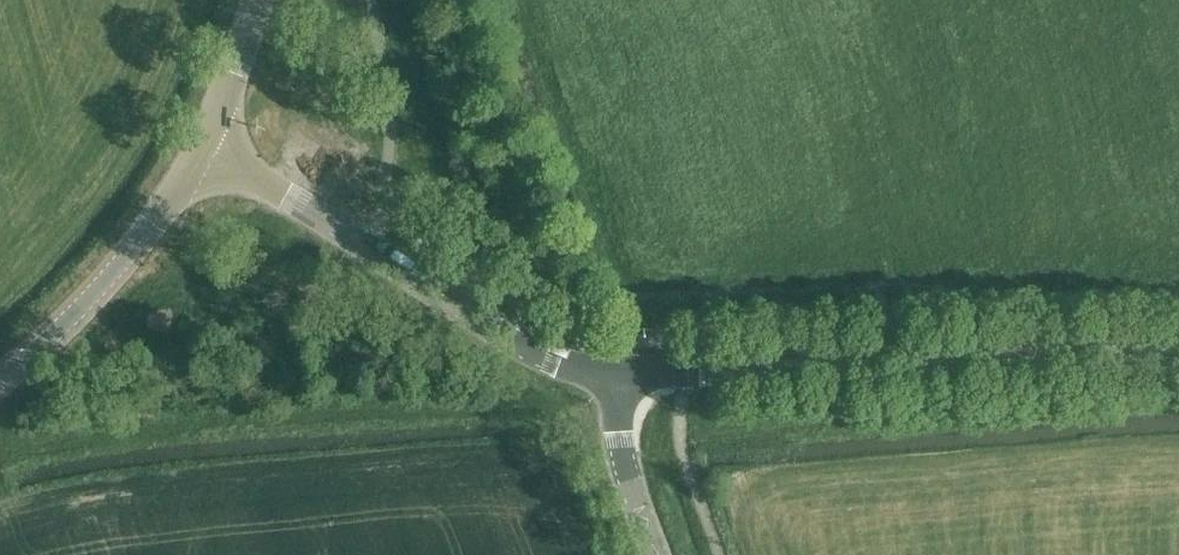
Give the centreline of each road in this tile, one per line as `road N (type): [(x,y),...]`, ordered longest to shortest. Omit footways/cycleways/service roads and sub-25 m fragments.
road 1 (tertiary): [(613,369),(1178,362)]
road 2 (tertiary): [(613,369),(525,354),(360,255),(263,189),(212,142)]
road 3 (secondary): [(0,383),(119,270),(212,142)]
road 4 (tertiary): [(659,554),(629,473),(613,369)]
road 5 (secondary): [(212,142),(260,0)]

